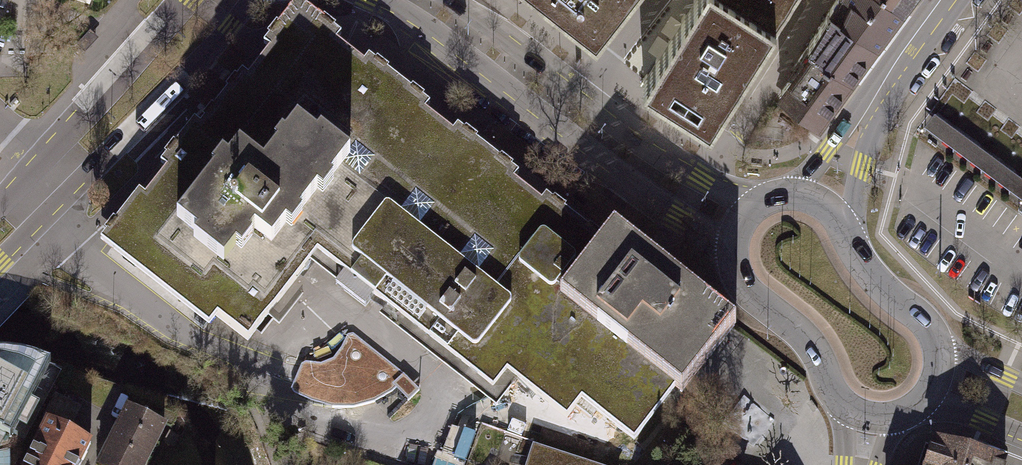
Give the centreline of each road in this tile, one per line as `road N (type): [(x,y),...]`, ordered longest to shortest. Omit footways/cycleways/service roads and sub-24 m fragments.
road 1 (secondary): [(376,0),(438,36),(731,253)]
road 2 (tertiary): [(0,262),(246,0)]
road 3 (secondary): [(696,182),(446,0)]
road 4 (tertiary): [(190,0),(0,209)]
road 5 (secondary): [(955,0),(857,136),(822,201)]
road 6 (residential): [(696,182),(736,136),(822,0)]
road 7 (secondary): [(939,354),(920,315),(877,281),(822,201)]
road 8 (secondary): [(731,253),(750,290),(813,348),(838,401)]

